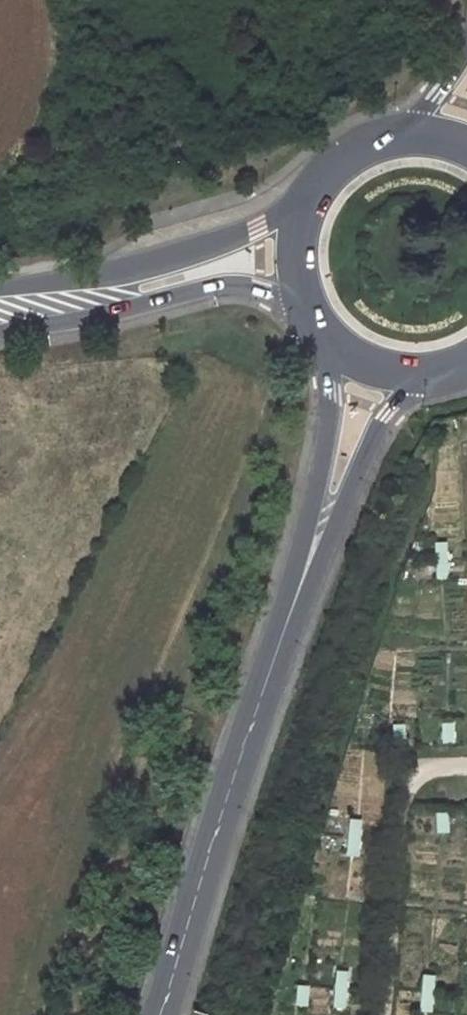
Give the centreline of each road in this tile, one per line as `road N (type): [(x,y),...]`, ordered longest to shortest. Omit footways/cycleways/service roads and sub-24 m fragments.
road 1 (primary): [(160,1014),(190,899),(294,604)]
road 2 (tertiary): [(305,211),(111,275),(0,288)]
road 3 (tertiary): [(0,323),(135,305),(222,284),(303,300)]
road 4 (primary): [(342,353),(294,604)]
road 5 (primary): [(294,604),(396,379)]
road 6 (primary): [(418,133),(350,155),(305,211)]

